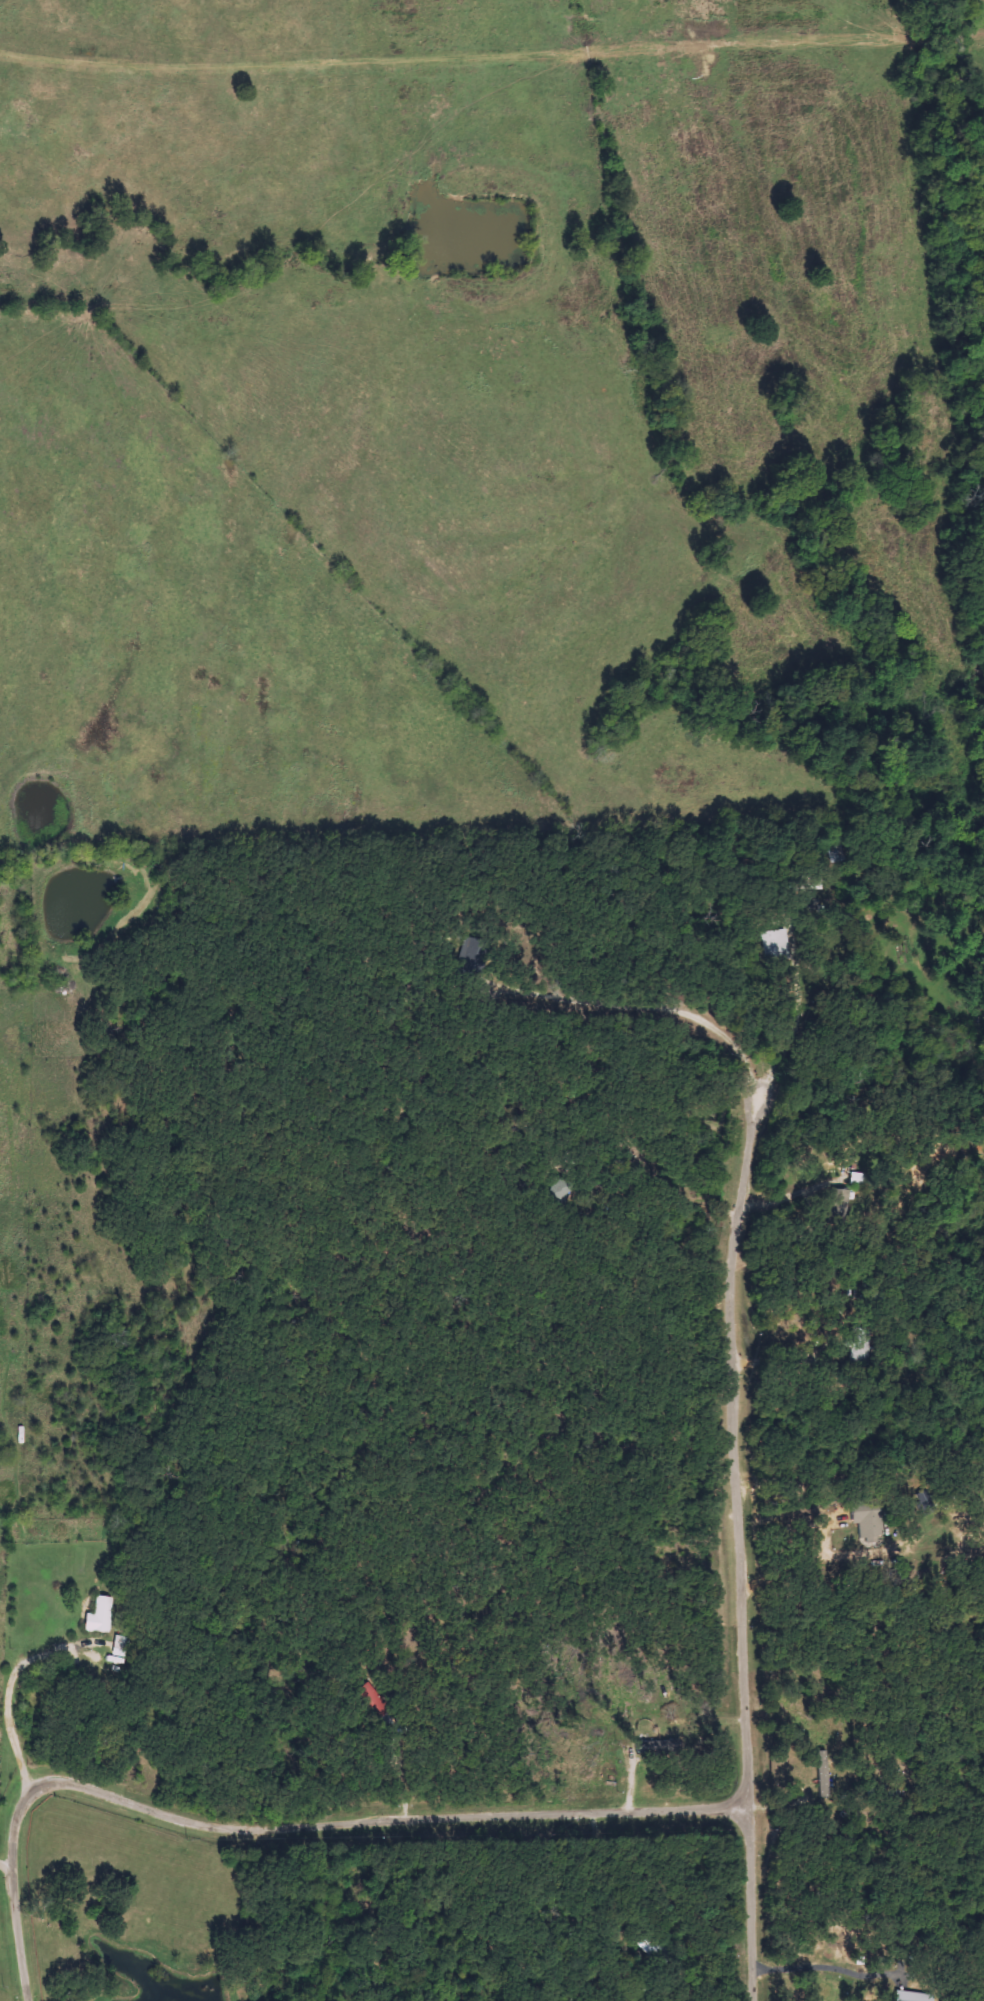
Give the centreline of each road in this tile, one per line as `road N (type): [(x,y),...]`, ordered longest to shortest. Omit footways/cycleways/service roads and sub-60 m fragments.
road 1 (residential): [(33,2000),(19,1854),(36,1798),(85,1795),(192,1830),(239,1835),(473,1816),(749,1809)]
road 2 (residential): [(754,2000),(737,1324),(759,1088)]

